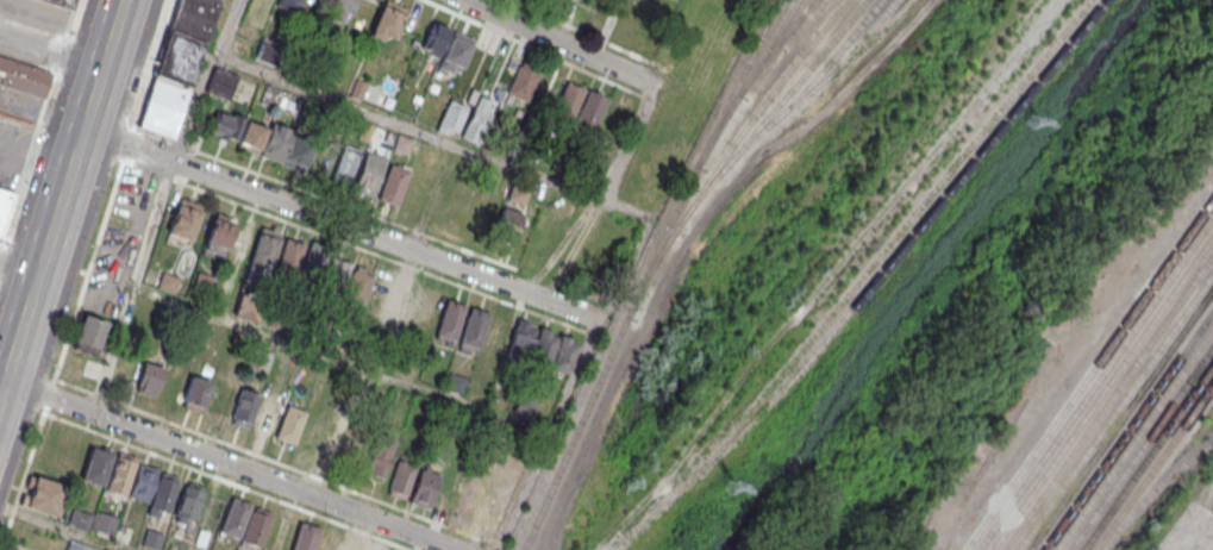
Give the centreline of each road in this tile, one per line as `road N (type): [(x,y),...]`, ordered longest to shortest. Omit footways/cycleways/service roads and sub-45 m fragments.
road 1 (residential): [(83,129),(599,320)]
road 2 (residential): [(5,381),(454,549)]
road 3 (secondary): [(124,0),(0,393)]
road 4 (residential): [(478,0),(627,62)]

